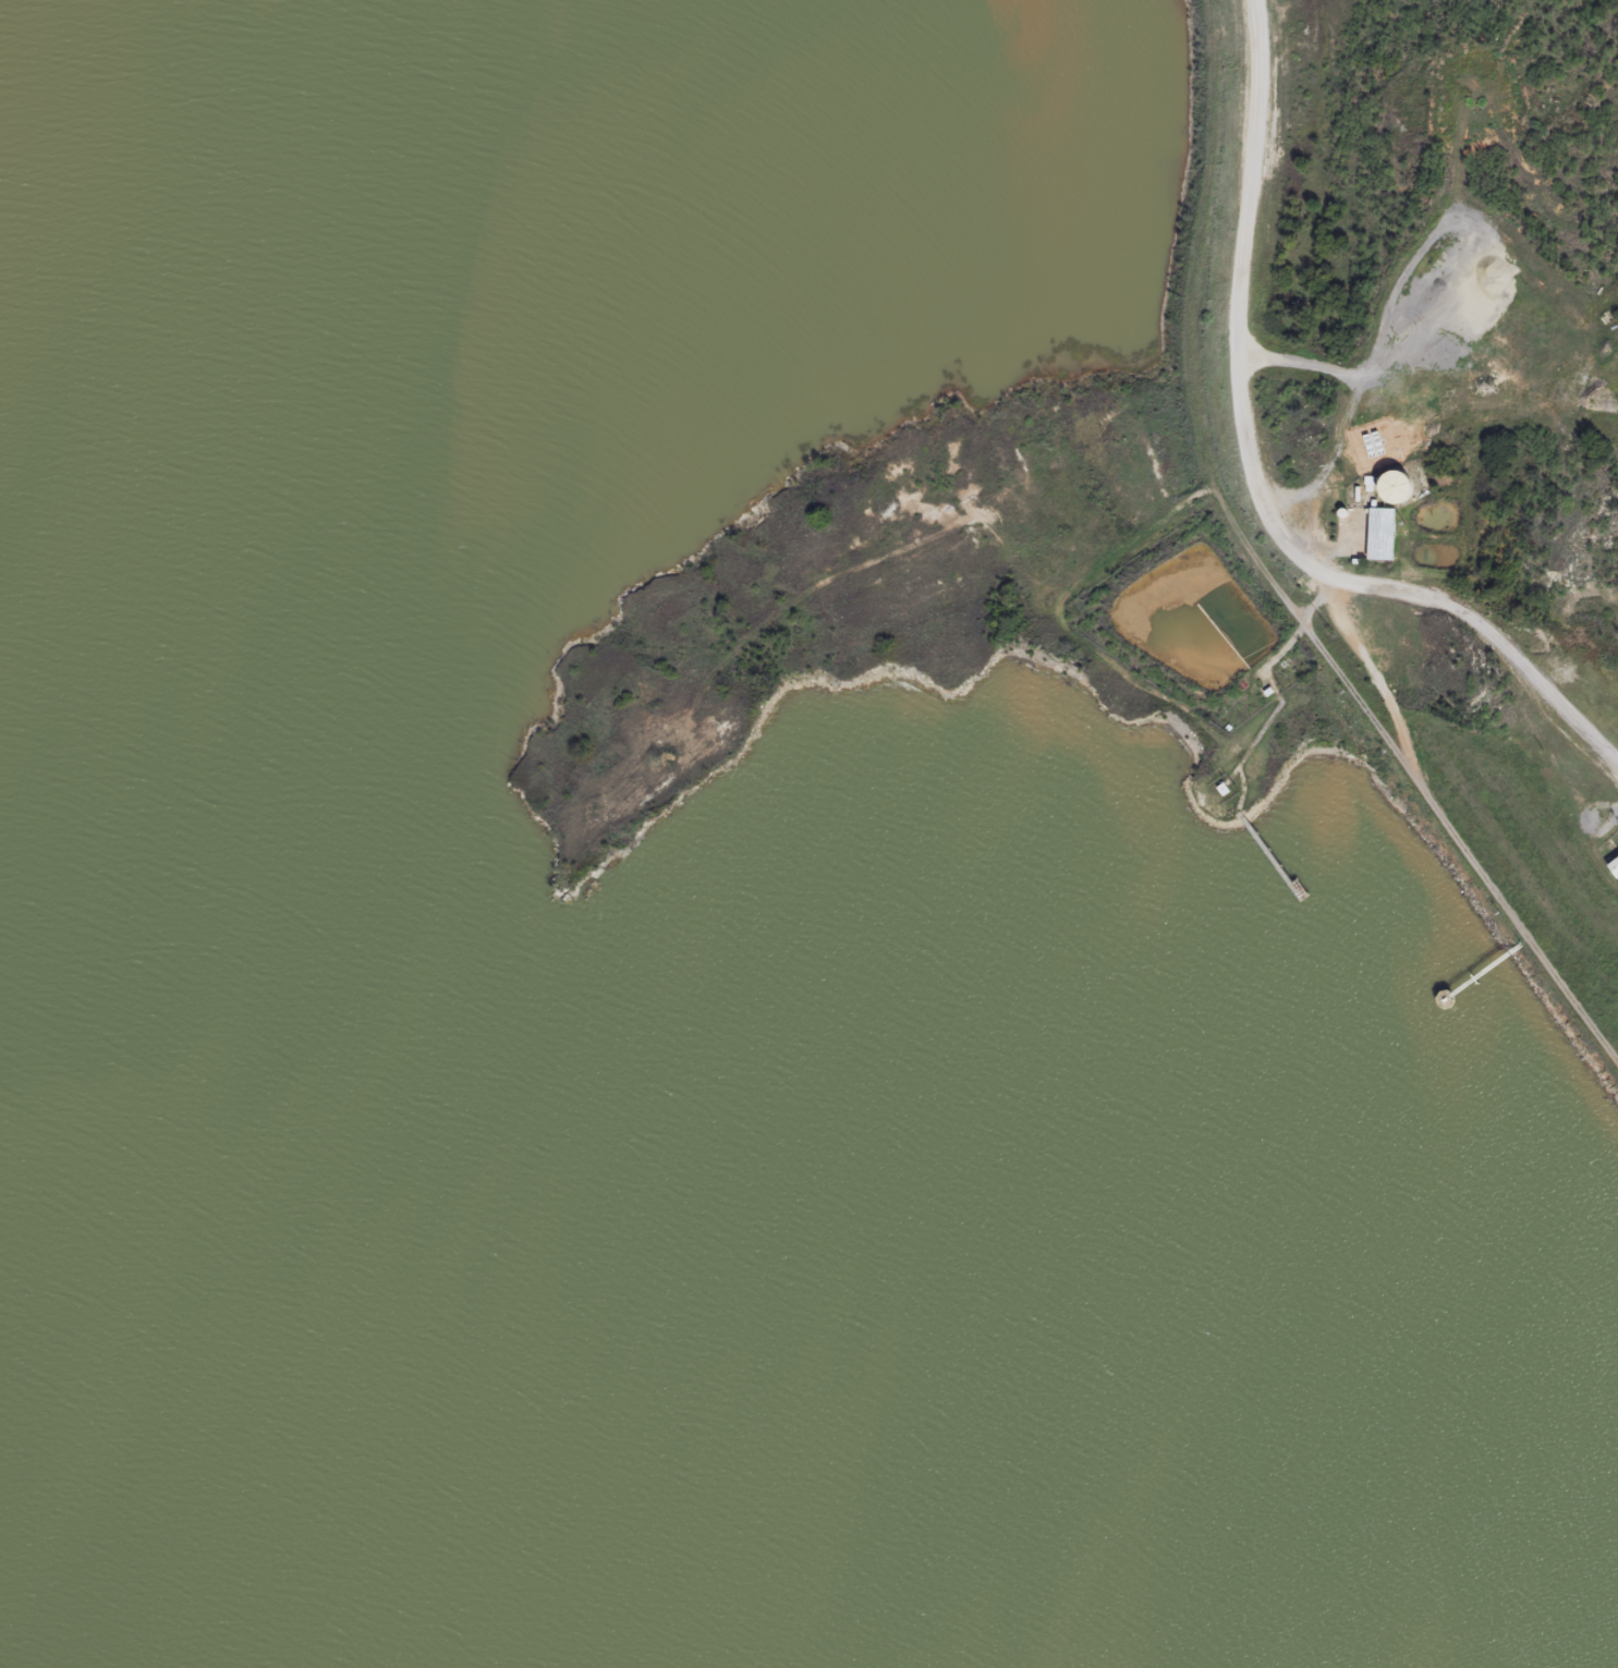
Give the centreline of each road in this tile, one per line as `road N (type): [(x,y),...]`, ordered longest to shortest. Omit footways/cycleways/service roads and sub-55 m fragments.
road 1 (residential): [(1617,764),(1469,611),(1334,570),(1282,520),(1246,386),(1250,0)]

